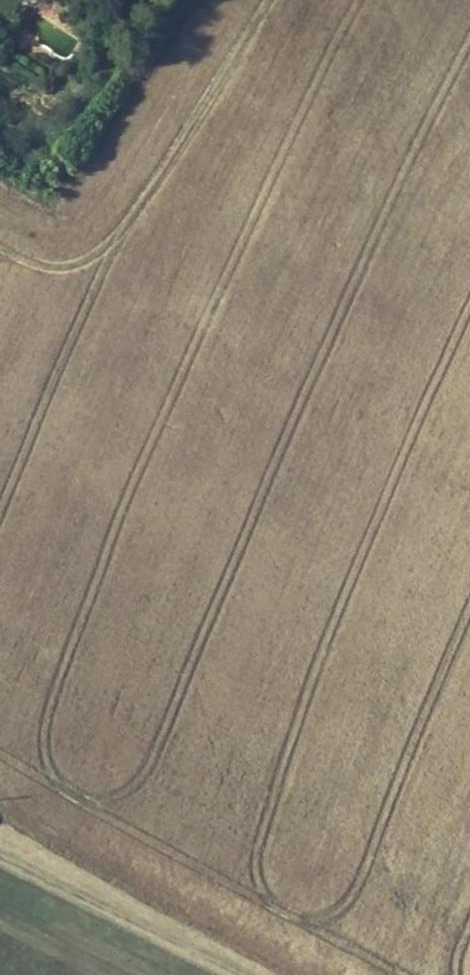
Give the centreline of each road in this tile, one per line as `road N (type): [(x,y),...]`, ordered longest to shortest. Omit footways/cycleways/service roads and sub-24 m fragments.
road 1 (track): [(0,852),(245,974)]

